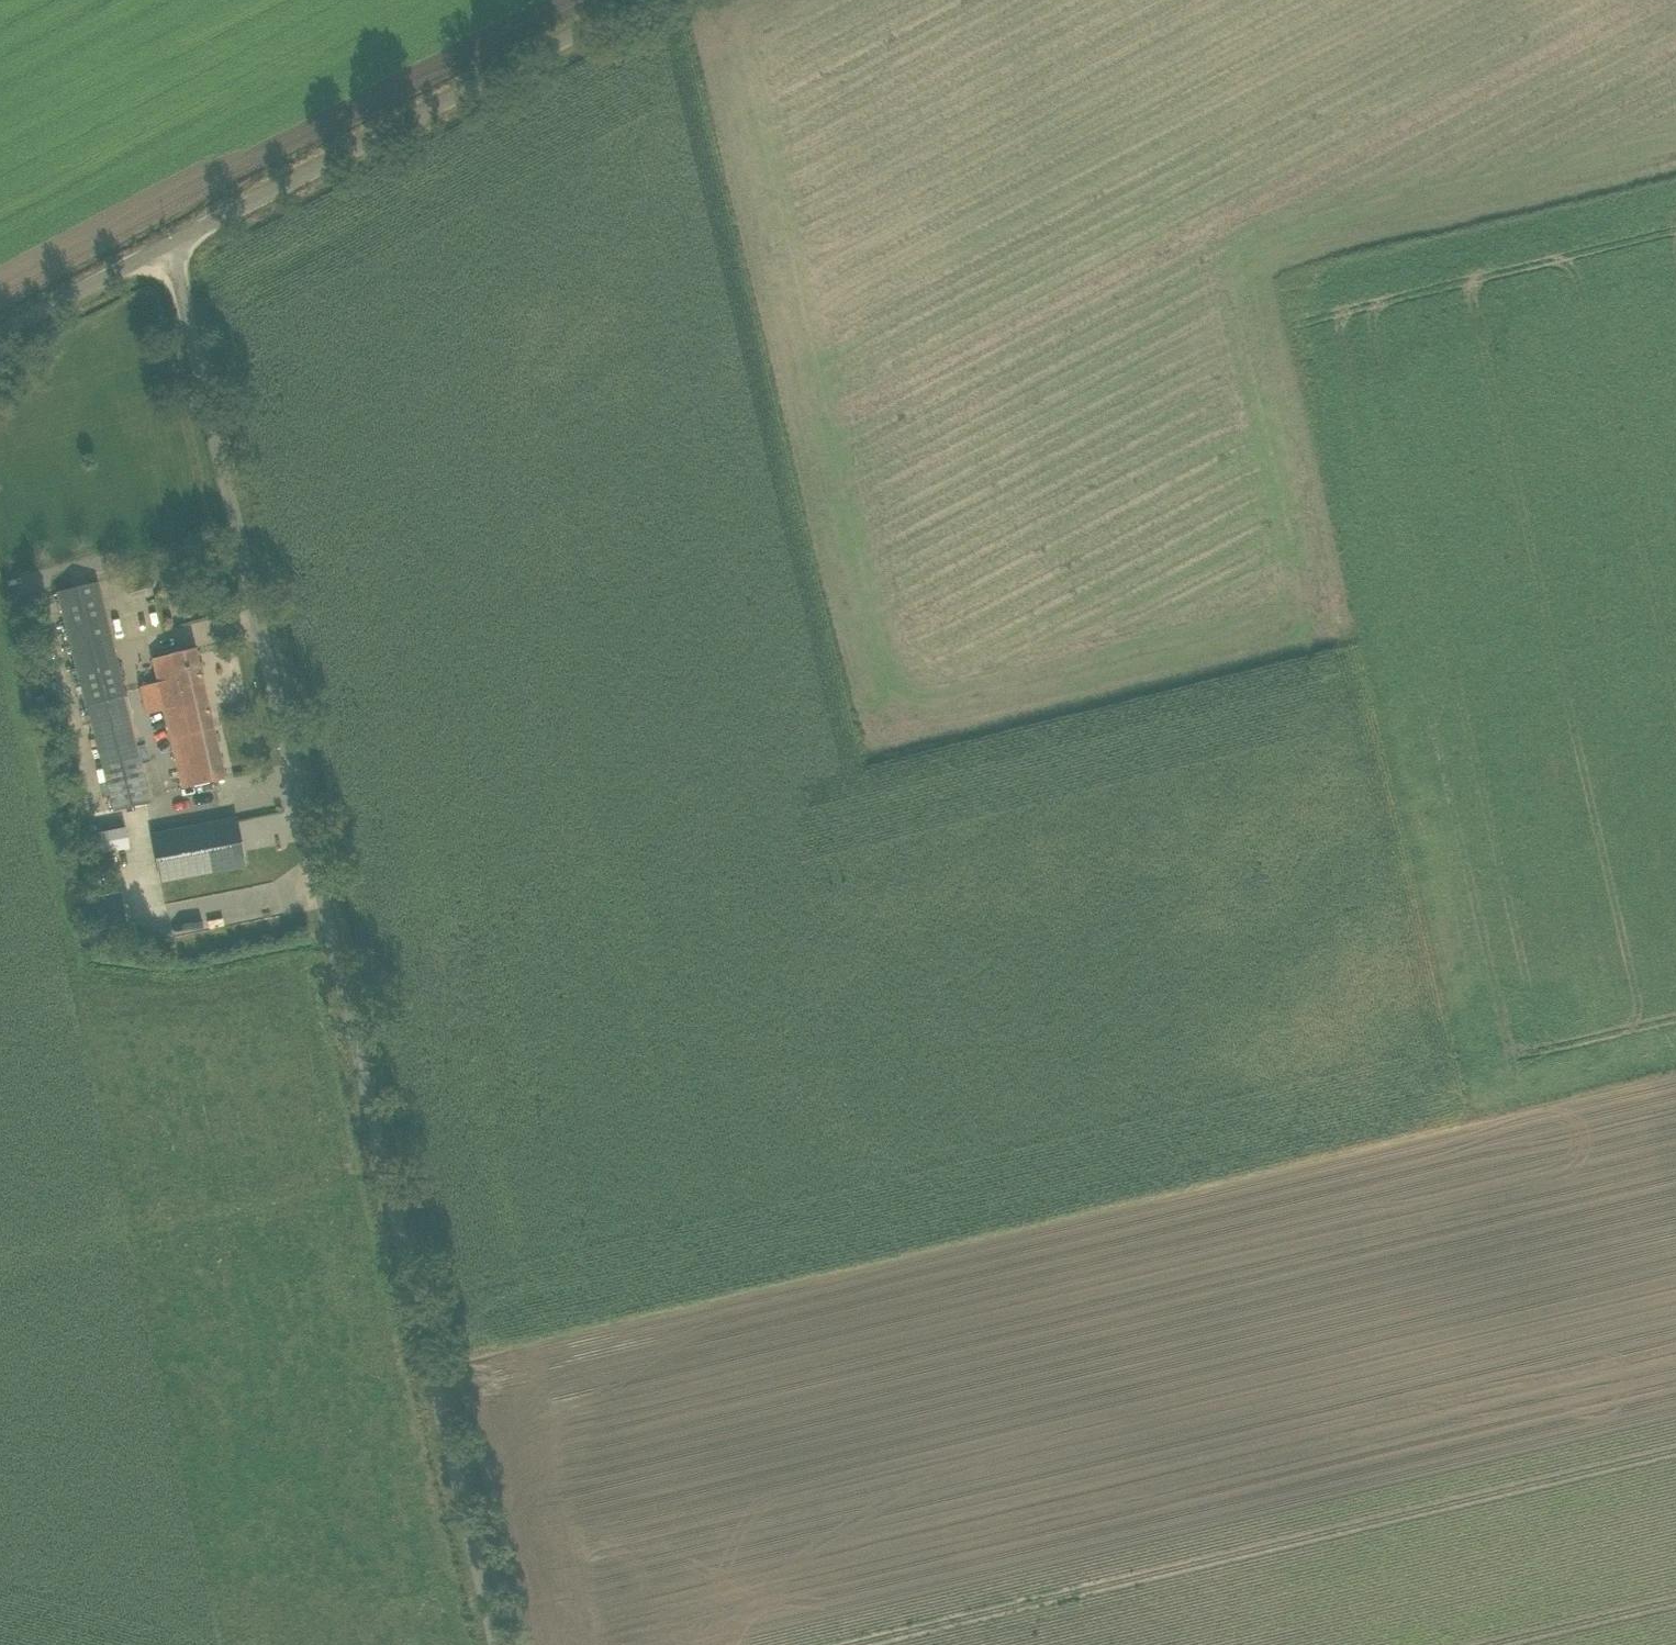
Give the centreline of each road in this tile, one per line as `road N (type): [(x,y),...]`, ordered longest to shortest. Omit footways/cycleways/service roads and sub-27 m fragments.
road 1 (unclassified): [(501,1644),(170,247)]
road 2 (unclassified): [(170,247),(643,0)]
road 3 (unclassified): [(0,335),(170,247)]

